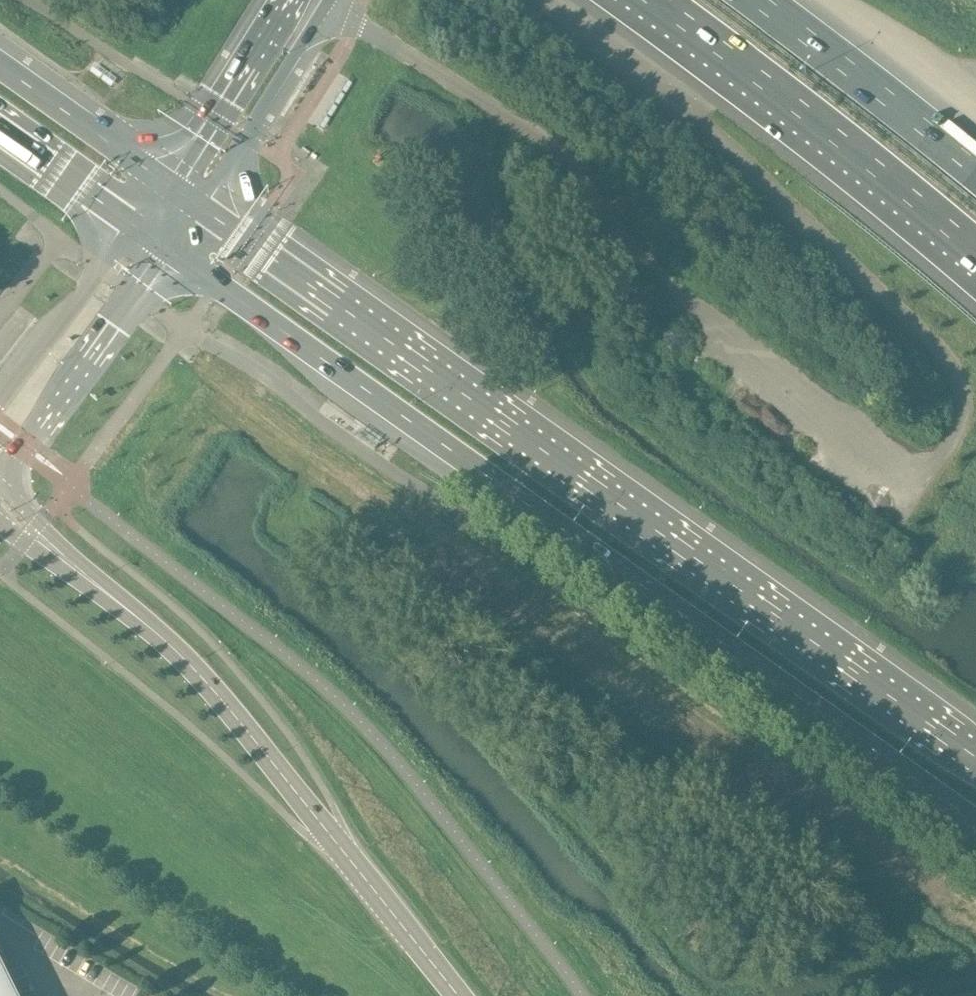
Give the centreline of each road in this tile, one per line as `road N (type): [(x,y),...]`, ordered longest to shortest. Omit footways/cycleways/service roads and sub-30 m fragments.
road 1 (primary): [(168,246),(975,830)]
road 2 (primary): [(975,756),(200,203)]
road 3 (unclassified): [(458,995),(185,650),(0,506)]
road 4 (motorway): [(654,0),(975,252)]
road 5 (unclassified): [(0,479),(168,246)]
road 6 (motorway): [(975,169),(756,0)]
road 7 (tertiary): [(200,203),(327,0)]
road 8 (unclassified): [(138,224),(0,401)]
road 9 (tertiary): [(290,0),(173,183)]
road 10 (primary): [(173,183),(0,61)]
road 11 (primary): [(0,126),(138,224)]

